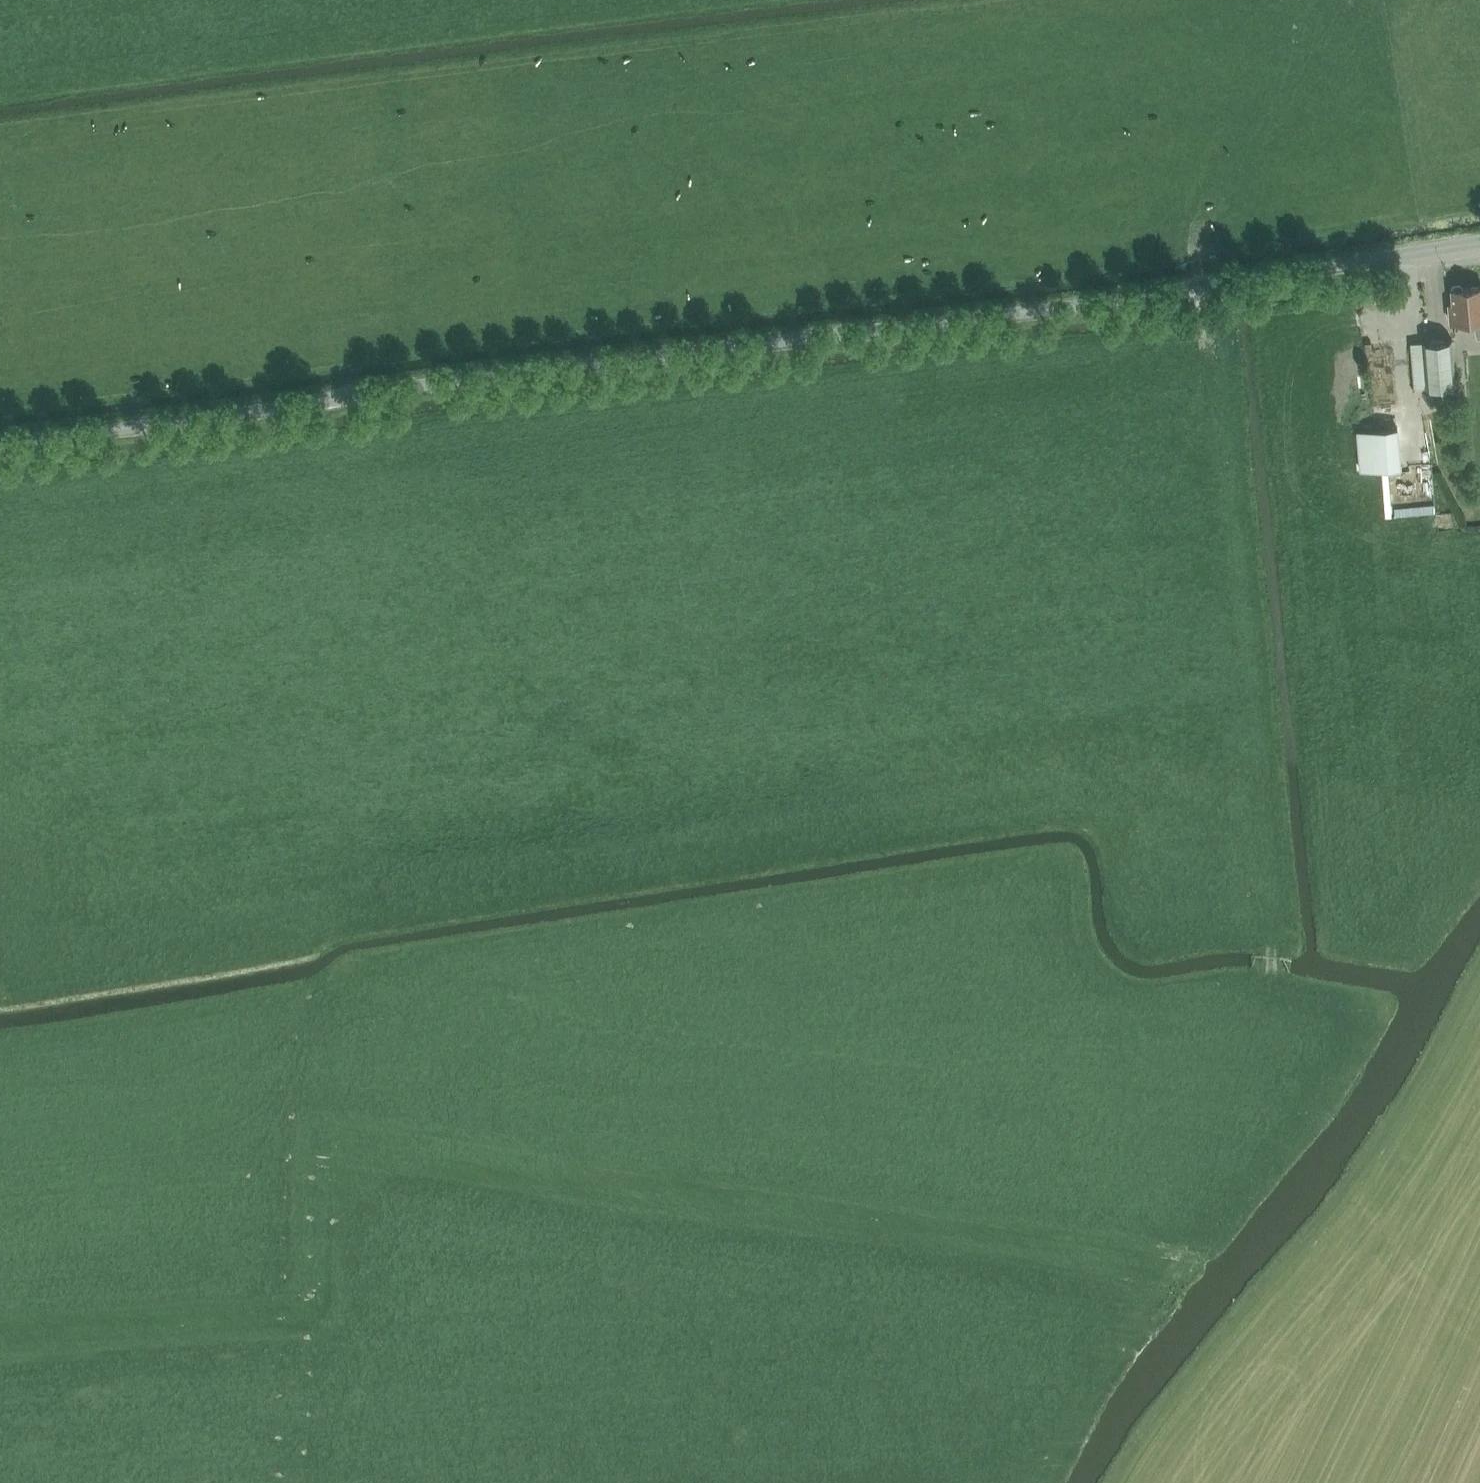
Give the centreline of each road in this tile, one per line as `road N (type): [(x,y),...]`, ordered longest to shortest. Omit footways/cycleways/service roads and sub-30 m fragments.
road 1 (unclassified): [(0,446),(1008,318),(1479,246)]

